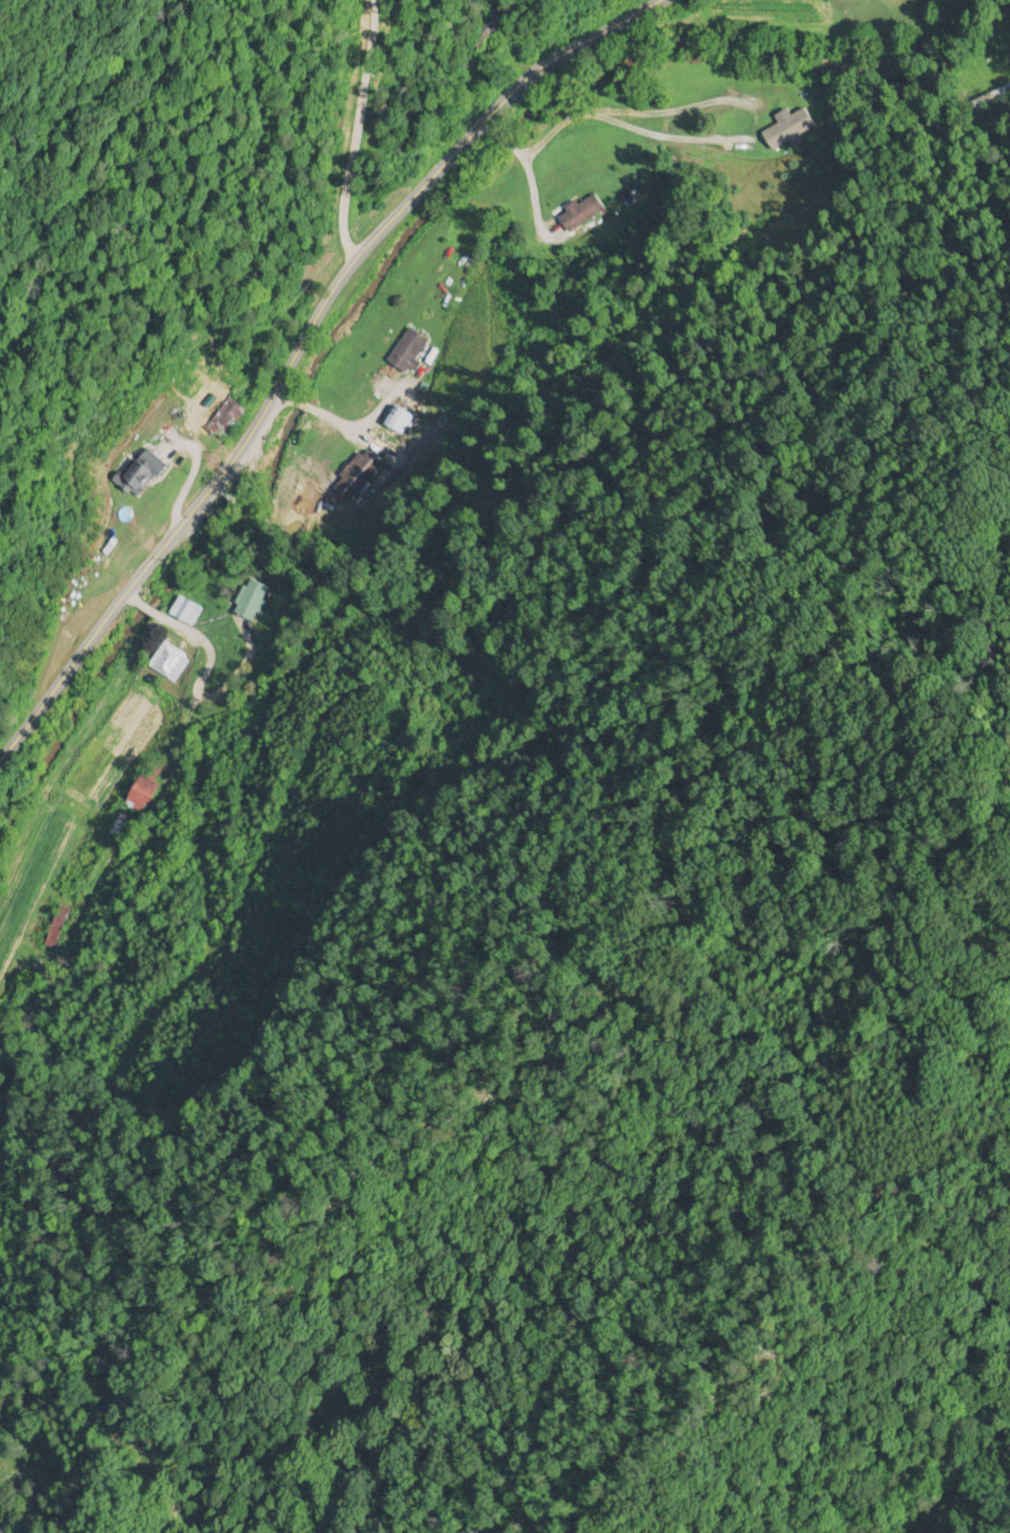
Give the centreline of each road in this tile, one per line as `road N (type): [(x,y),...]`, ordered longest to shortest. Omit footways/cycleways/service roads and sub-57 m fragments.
road 1 (tertiary): [(0,754),(308,375),(421,148),(534,18),(561,0)]

